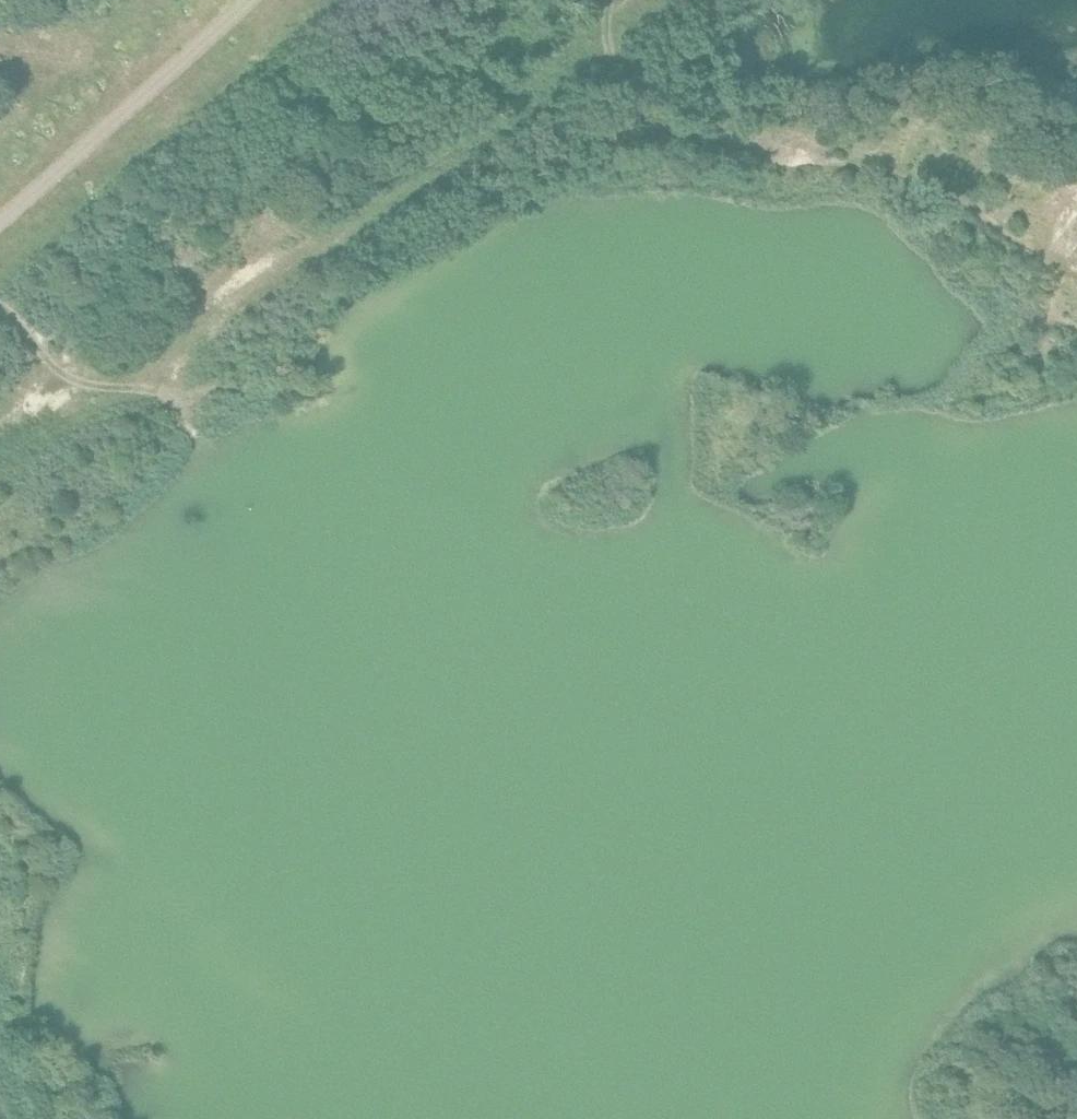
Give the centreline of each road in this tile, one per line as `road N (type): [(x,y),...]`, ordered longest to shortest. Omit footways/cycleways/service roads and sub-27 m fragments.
road 1 (track): [(0,463),(476,146),(660,0)]
road 2 (track): [(0,224),(148,80),(254,0)]

